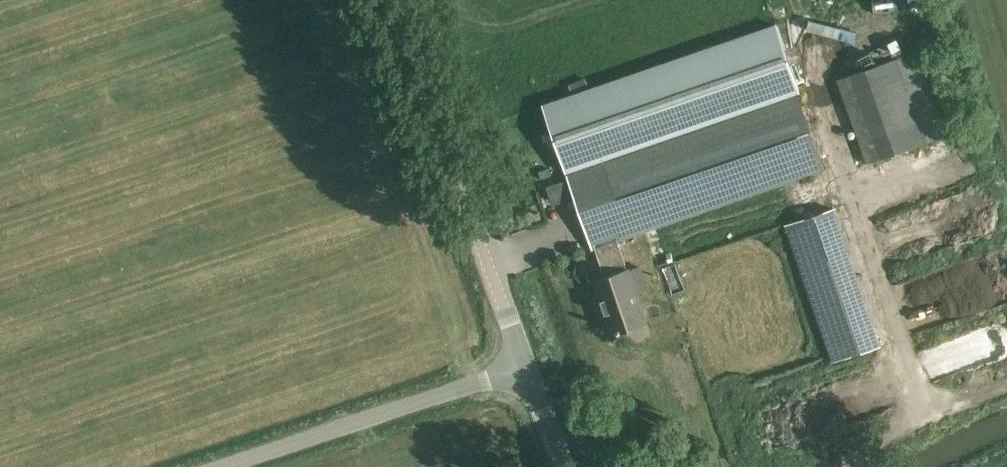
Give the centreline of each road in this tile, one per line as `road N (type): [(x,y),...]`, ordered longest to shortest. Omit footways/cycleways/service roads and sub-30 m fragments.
road 1 (tertiary): [(526,368),(390,0)]
road 2 (unclassified): [(226,466),(526,368)]
road 3 (track): [(850,466),(930,416),(1006,384)]

